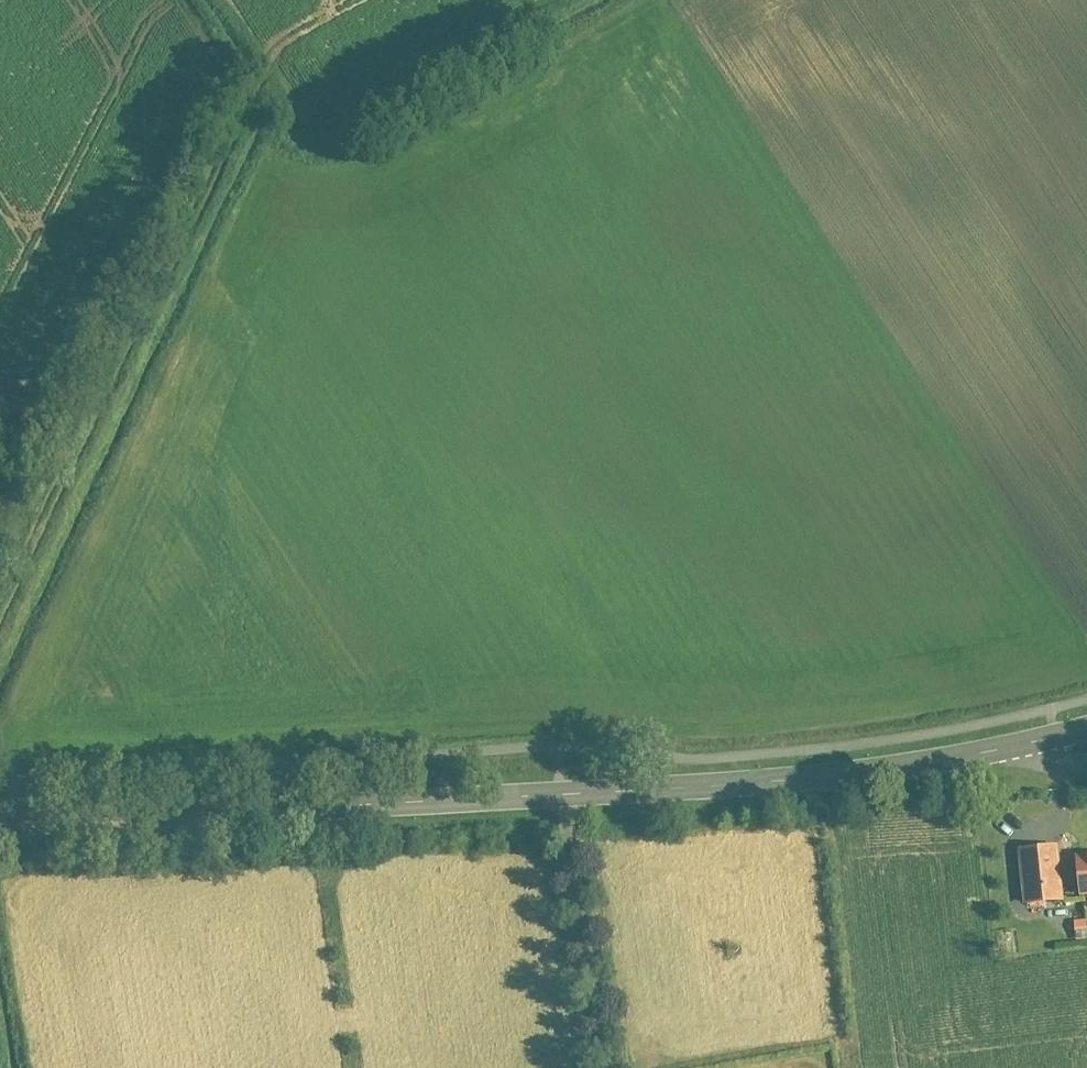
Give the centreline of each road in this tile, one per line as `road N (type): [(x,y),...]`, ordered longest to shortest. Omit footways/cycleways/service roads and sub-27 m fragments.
road 1 (tertiary): [(0,828),(871,774),(1086,731)]
road 2 (track): [(0,623),(271,57)]
road 3 (track): [(558,0),(443,62),(315,112),(231,0)]

